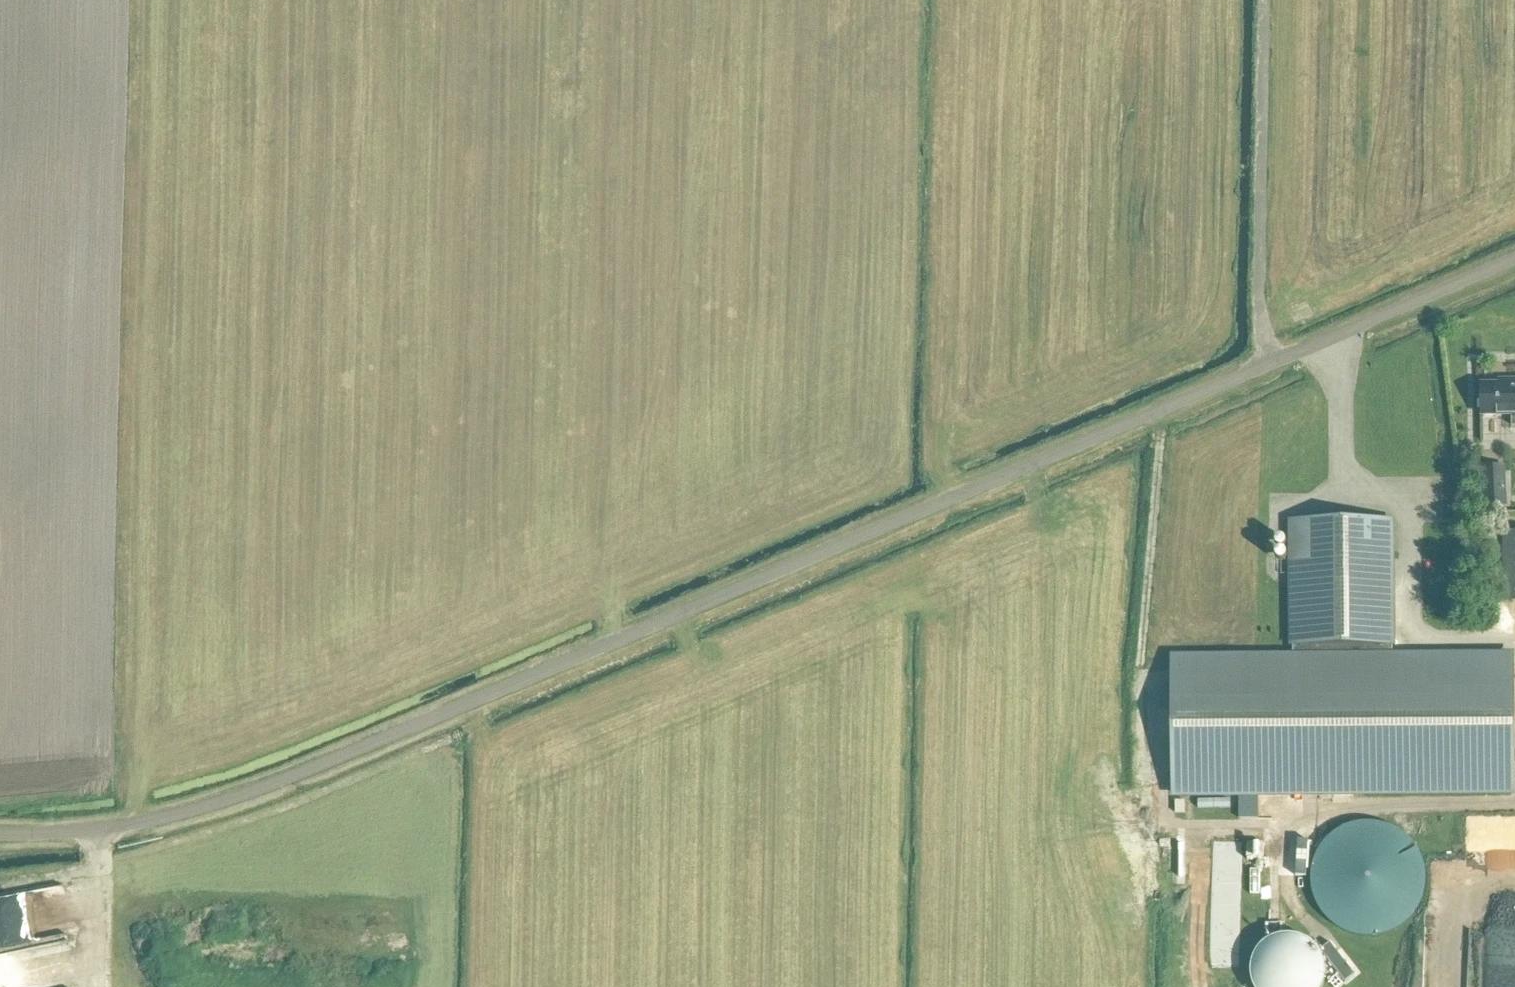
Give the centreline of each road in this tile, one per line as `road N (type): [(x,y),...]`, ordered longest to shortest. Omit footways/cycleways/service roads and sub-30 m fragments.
road 1 (unclassified): [(0,833),(60,835),(194,815),(1514,262)]

